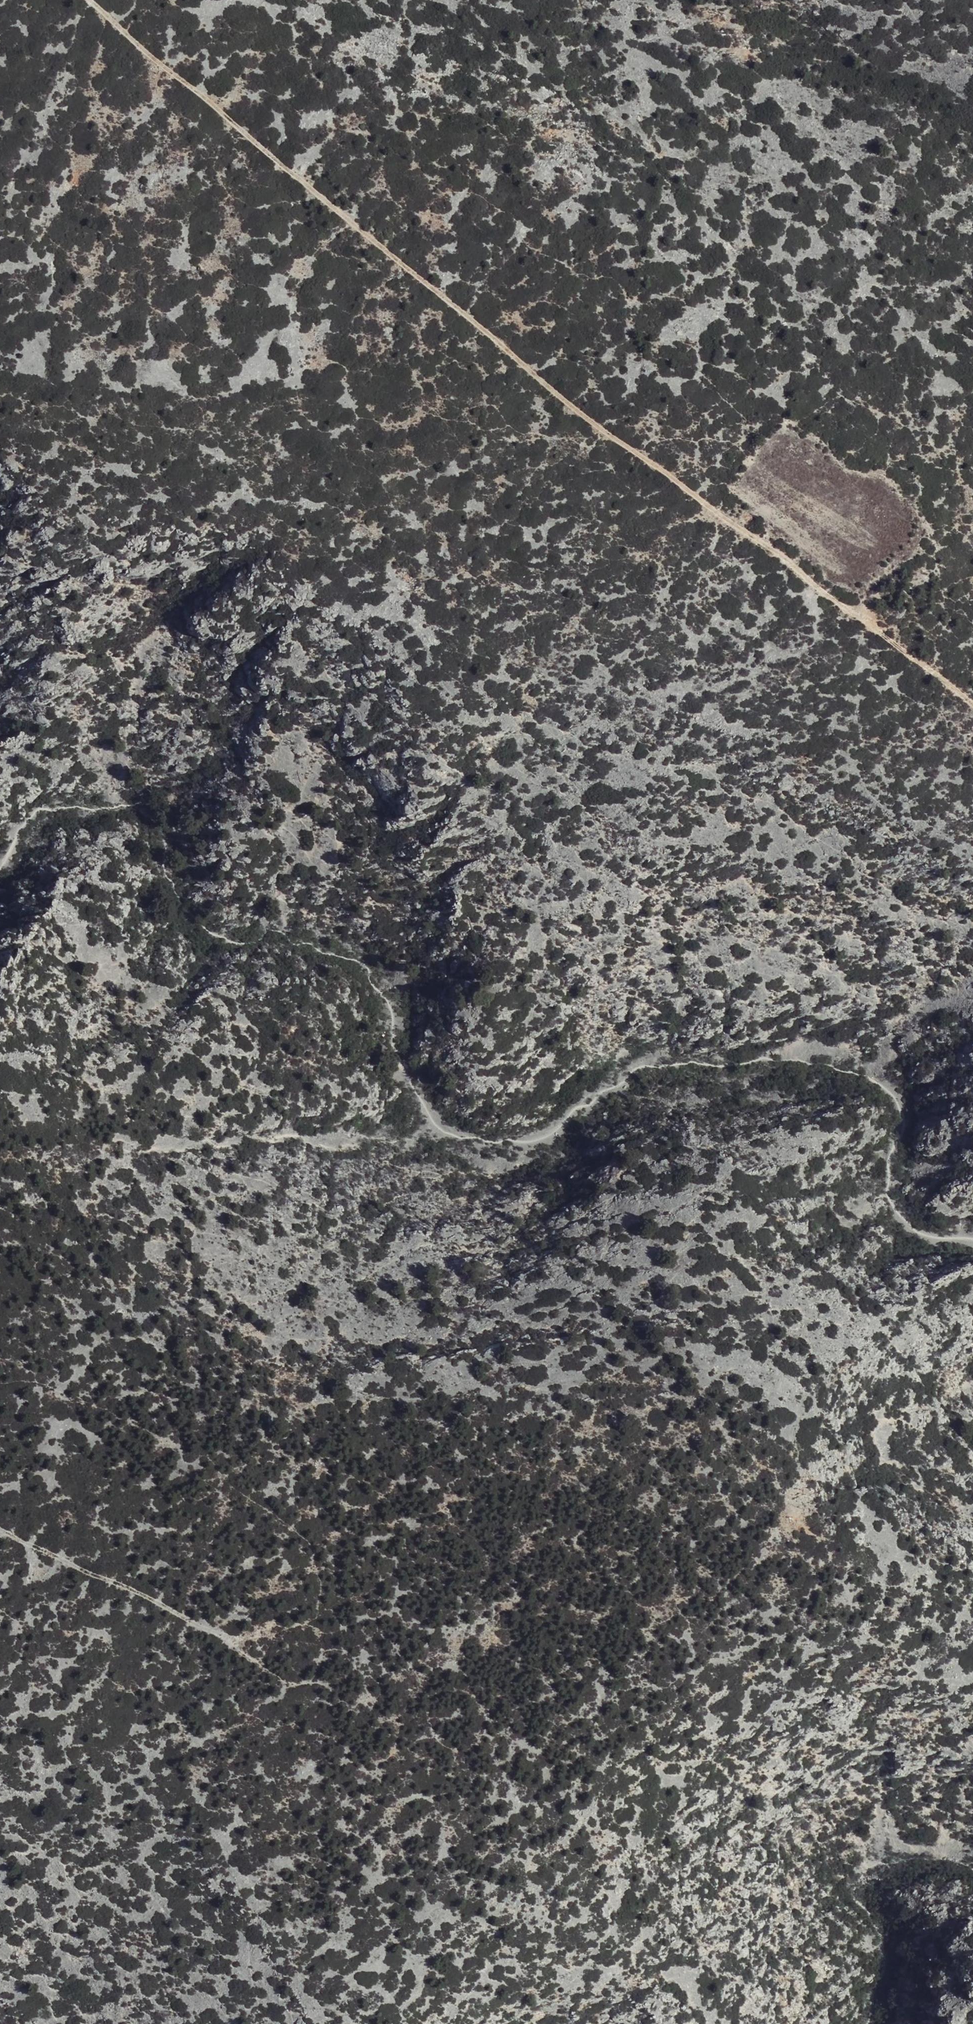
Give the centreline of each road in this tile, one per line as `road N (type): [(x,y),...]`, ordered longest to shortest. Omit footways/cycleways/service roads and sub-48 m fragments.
road 1 (track): [(87,0),(603,427),(972,703)]
road 2 (track): [(0,1527),(196,1624),(286,1683)]

